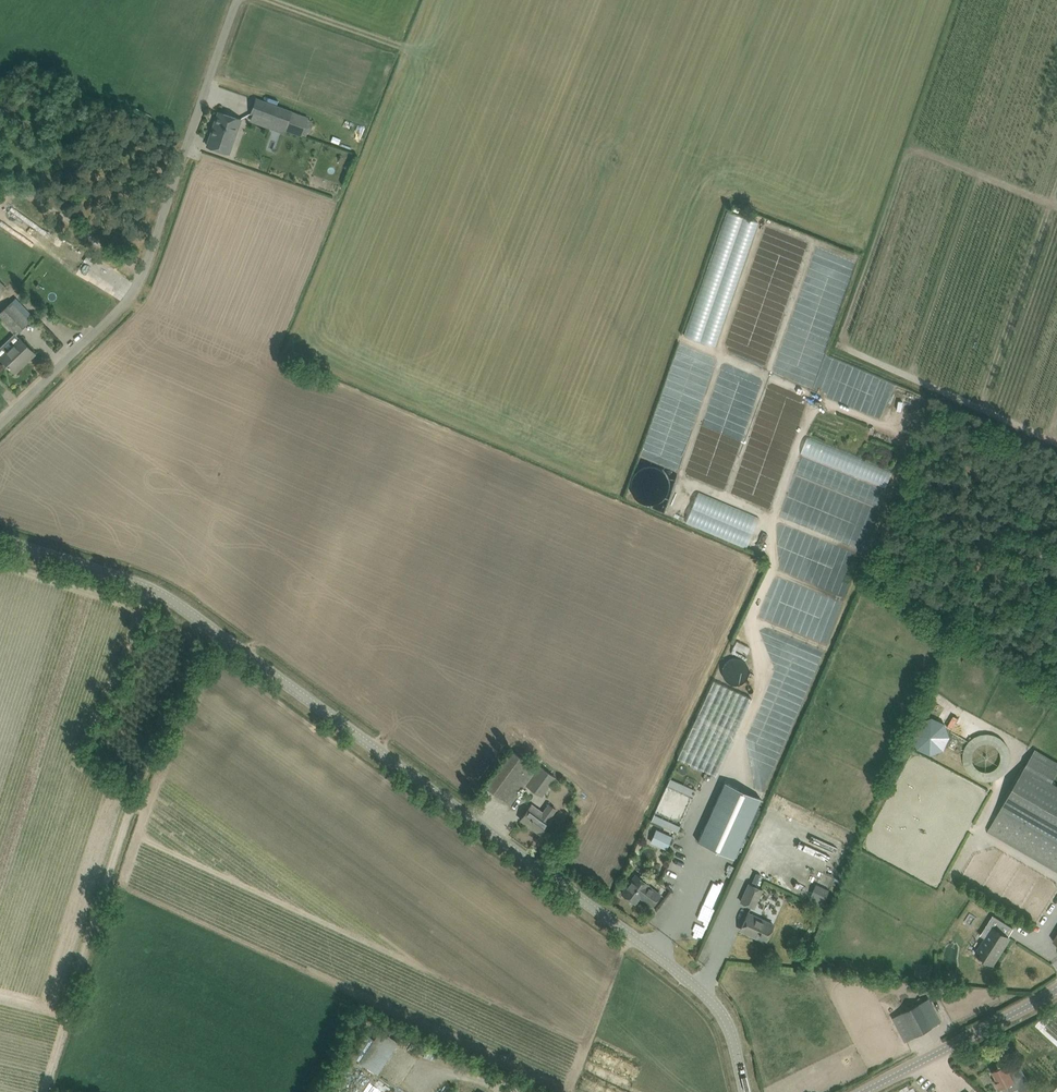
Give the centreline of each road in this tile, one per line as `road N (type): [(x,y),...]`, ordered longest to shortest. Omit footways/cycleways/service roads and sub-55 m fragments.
road 1 (unclassified): [(746,1091),(730,1032),(695,984),(171,600),(0,540)]
road 2 (unclassified): [(0,425),(133,289),(242,0)]
road 3 (tertiary): [(866,1091),(1056,993)]

